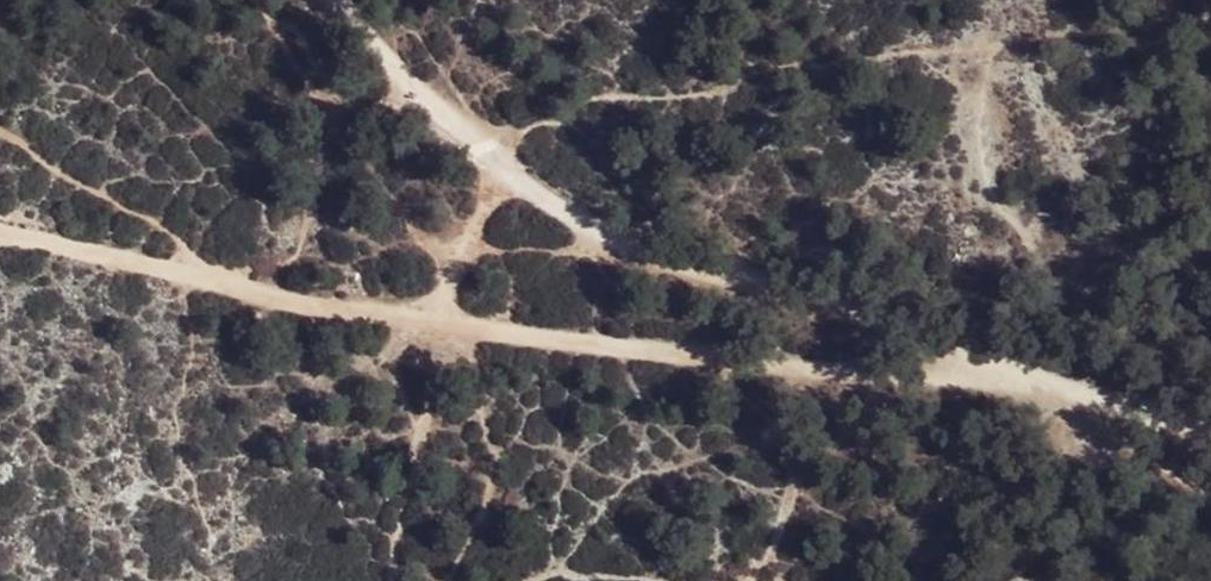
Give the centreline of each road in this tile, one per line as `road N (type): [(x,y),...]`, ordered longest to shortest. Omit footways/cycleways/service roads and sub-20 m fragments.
road 1 (track): [(0,234),(310,305),(821,370),(1045,383)]
road 2 (track): [(499,166),(600,233),(783,295),(919,328),(1045,383),(1169,410),(1210,431)]
road 3 (track): [(337,0),(414,95),(499,166)]
road 4 (track): [(499,166),(442,318)]

